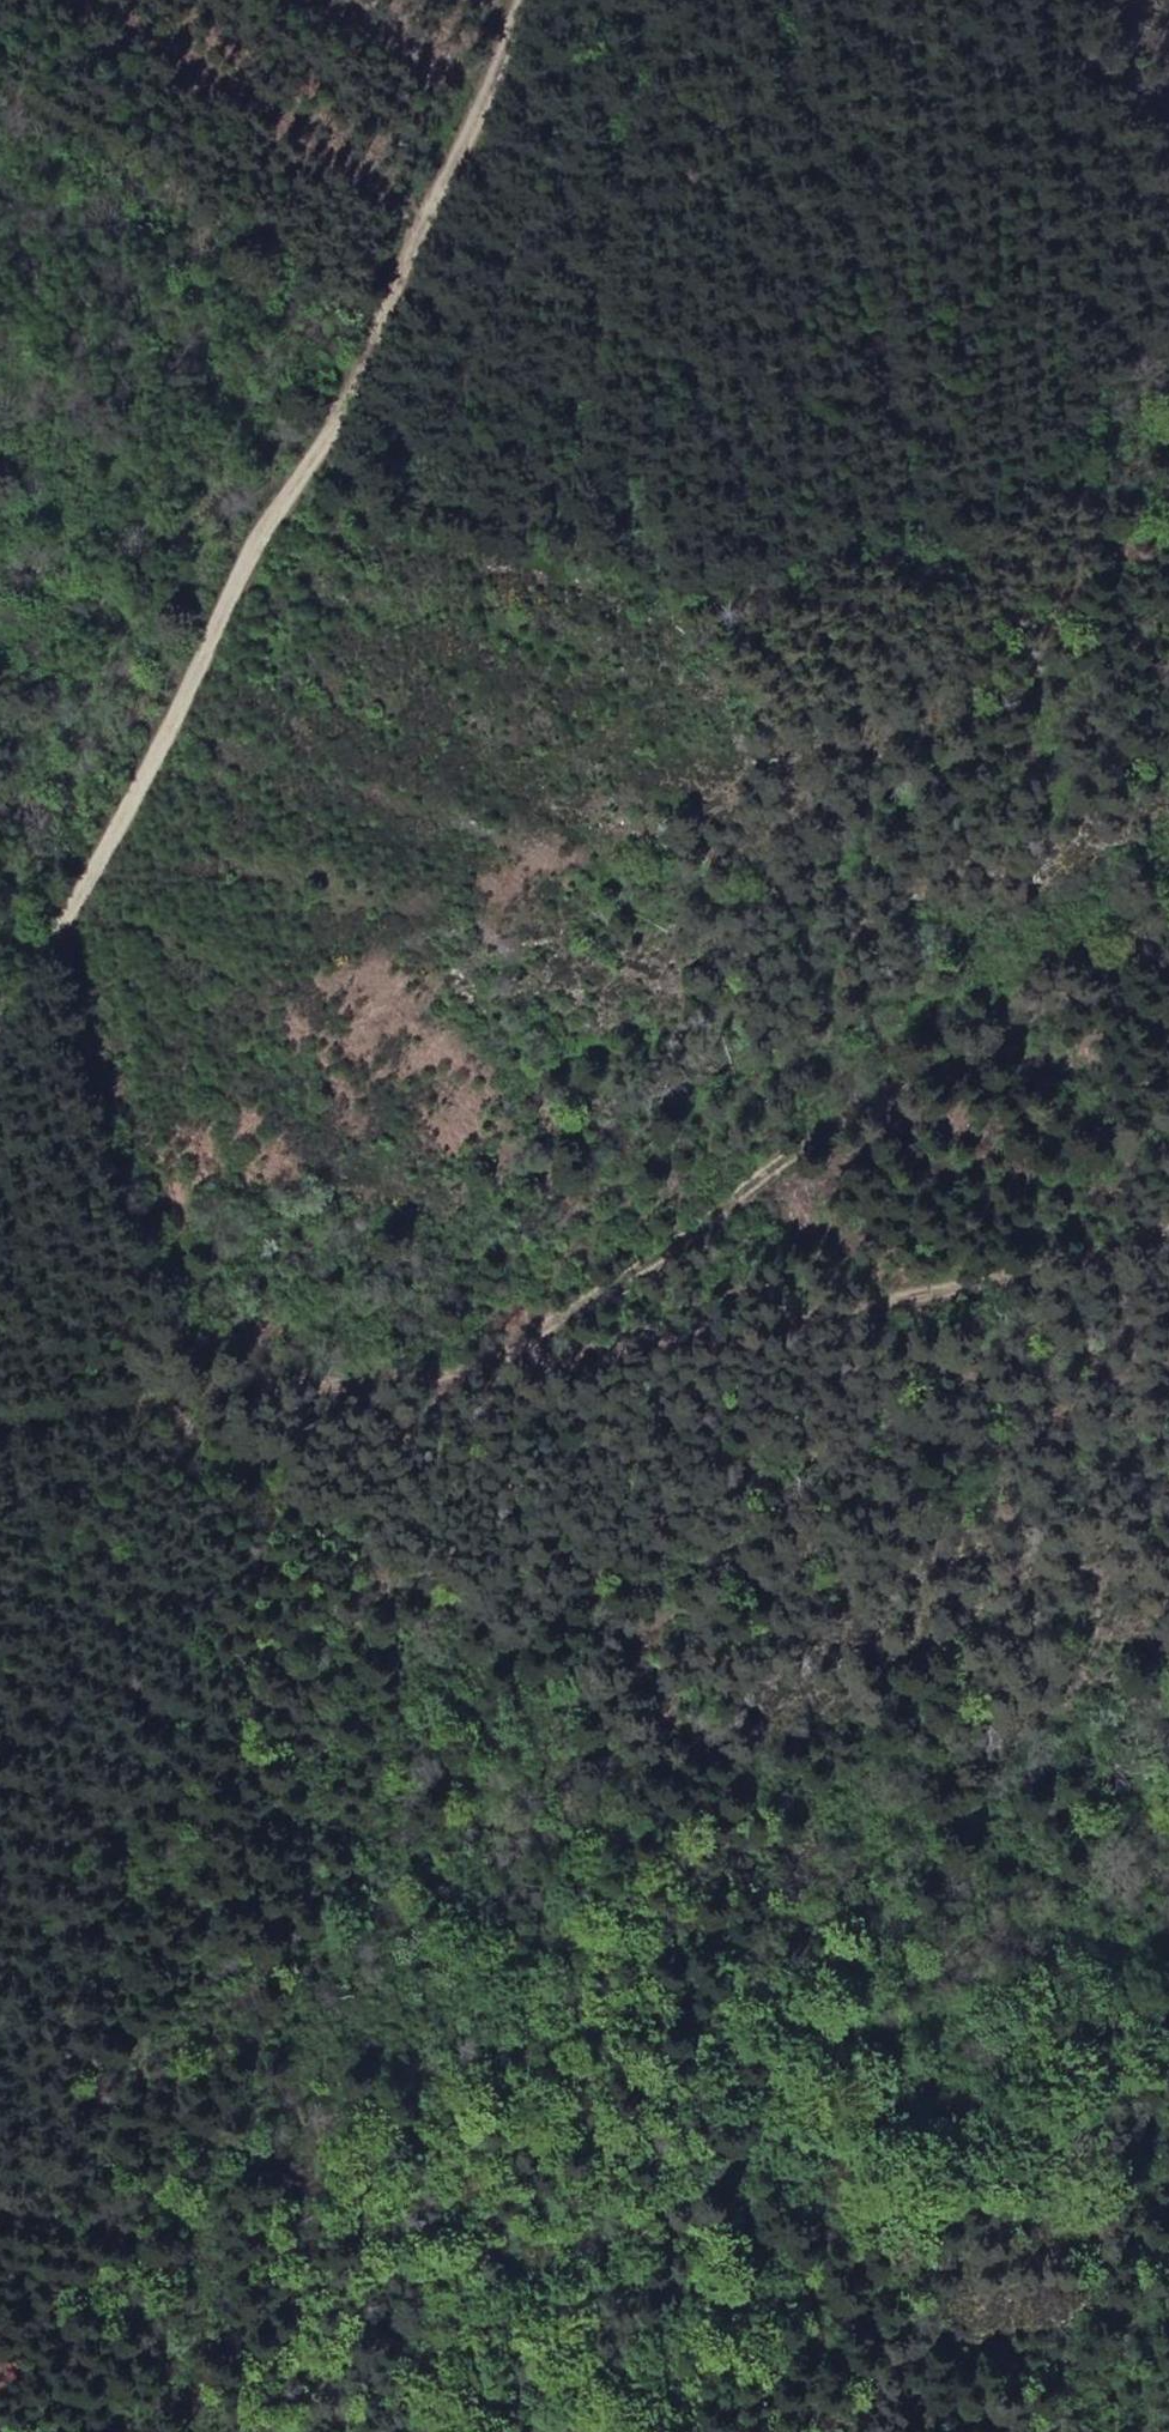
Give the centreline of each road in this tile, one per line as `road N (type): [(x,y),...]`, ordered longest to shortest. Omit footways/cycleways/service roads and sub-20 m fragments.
road 1 (track): [(1168,1211),(531,1352),(0,1416)]
road 2 (track): [(0,1032),(435,218),(507,0)]

